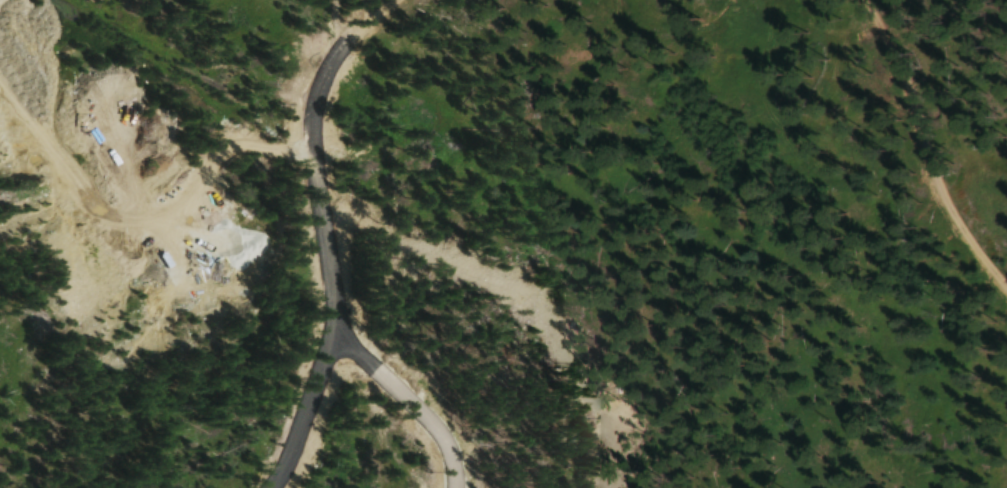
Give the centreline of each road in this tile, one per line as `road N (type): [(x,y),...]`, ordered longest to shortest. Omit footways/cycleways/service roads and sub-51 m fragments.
road 1 (residential): [(270,487),(288,467),(334,329),(337,287),(310,99),(335,42),(391,0)]
road 2 (residential): [(0,111),(96,227),(135,235),(176,223),(239,156),(313,150)]
road 3 (residential): [(864,0),(899,67),(948,204),(1006,284)]
road 4 (residential): [(457,487),(453,457),(430,420),(330,340)]

